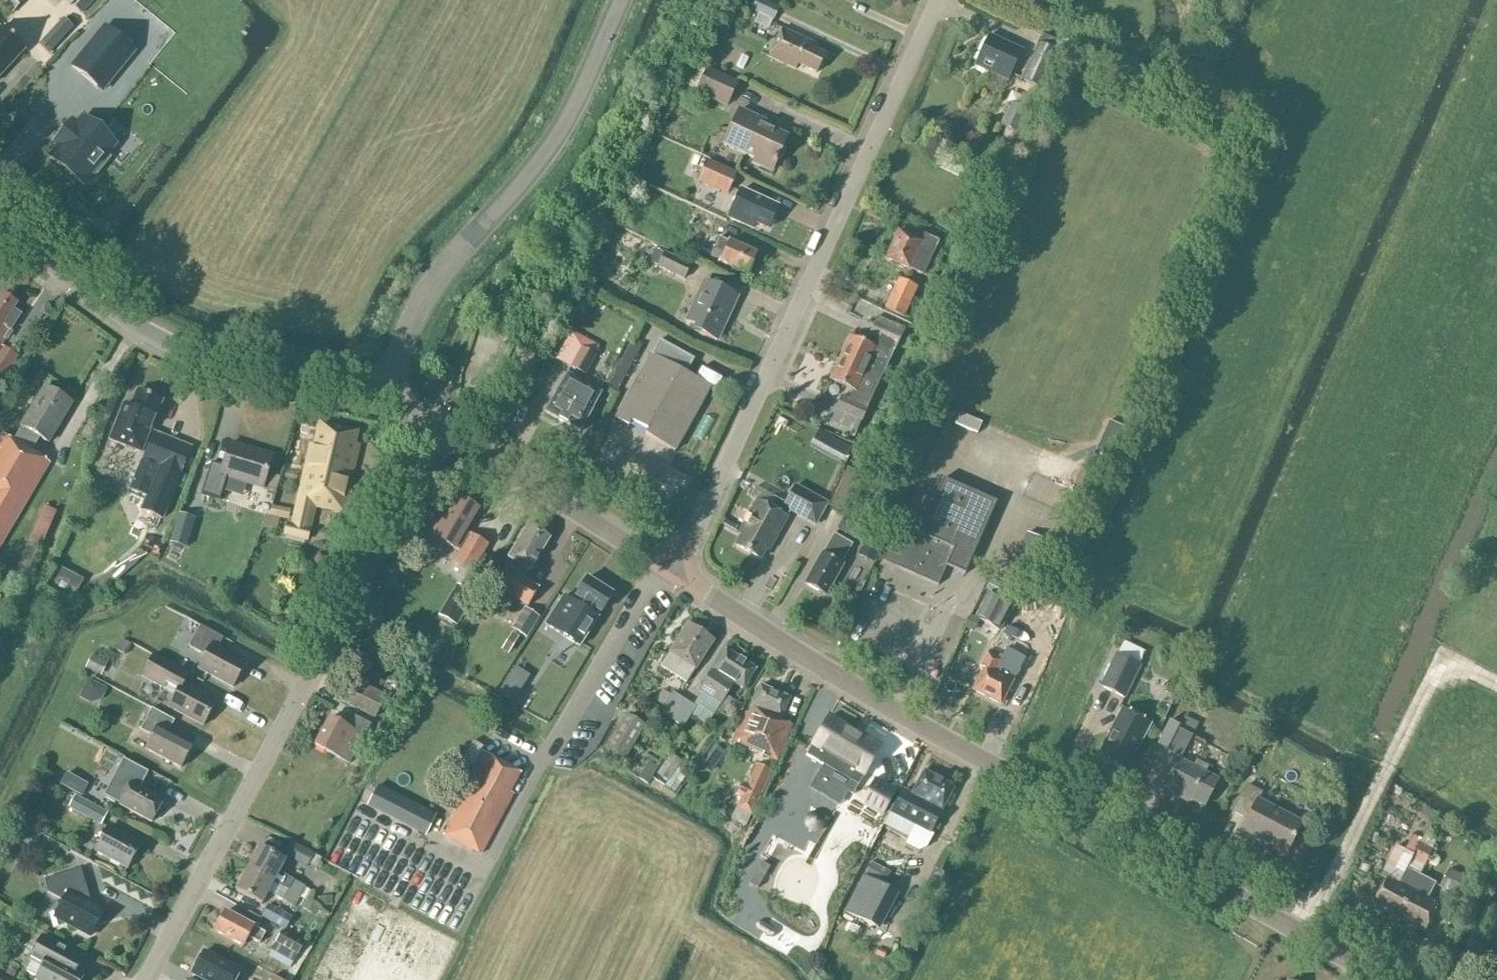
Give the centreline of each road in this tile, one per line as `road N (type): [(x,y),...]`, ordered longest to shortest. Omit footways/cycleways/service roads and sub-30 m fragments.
road 1 (tertiary): [(1384,979),(873,698),(674,572)]
road 2 (unclassified): [(674,572),(937,0)]
road 3 (unclassified): [(147,979),(438,425)]
road 4 (tertiary): [(386,396),(424,302),(566,124),(621,0)]
road 5 (tertiary): [(0,220),(94,298),(181,350),(386,396)]
road 6 (tertiary): [(674,572),(438,425)]

